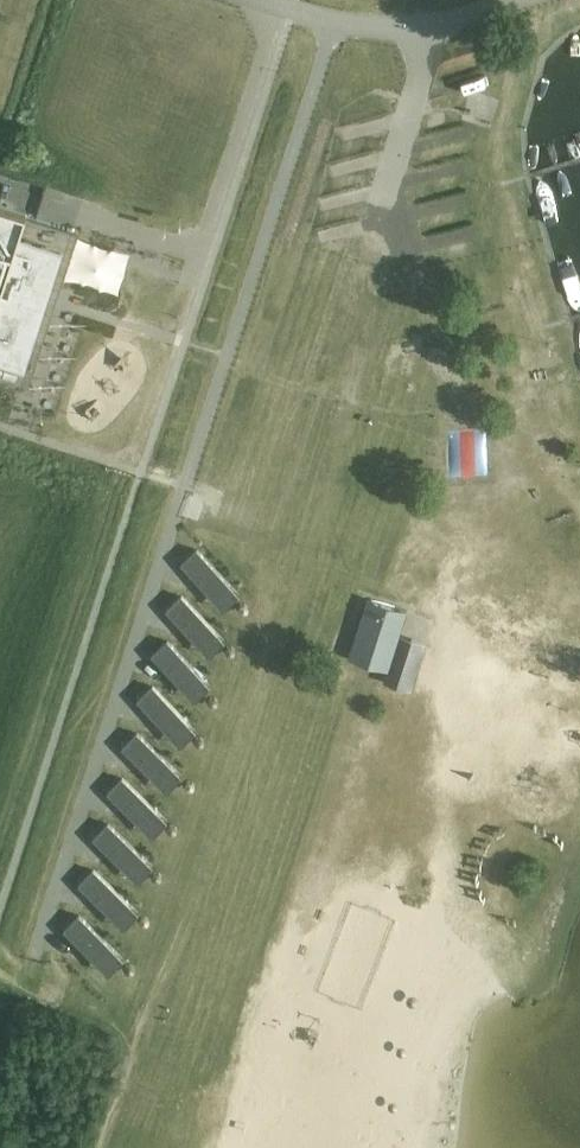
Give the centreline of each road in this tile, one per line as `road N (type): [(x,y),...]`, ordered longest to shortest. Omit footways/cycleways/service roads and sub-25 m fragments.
road 1 (track): [(386,197),(388,288),(140,1030)]
road 2 (unclassified): [(517,0),(412,39),(257,0)]

